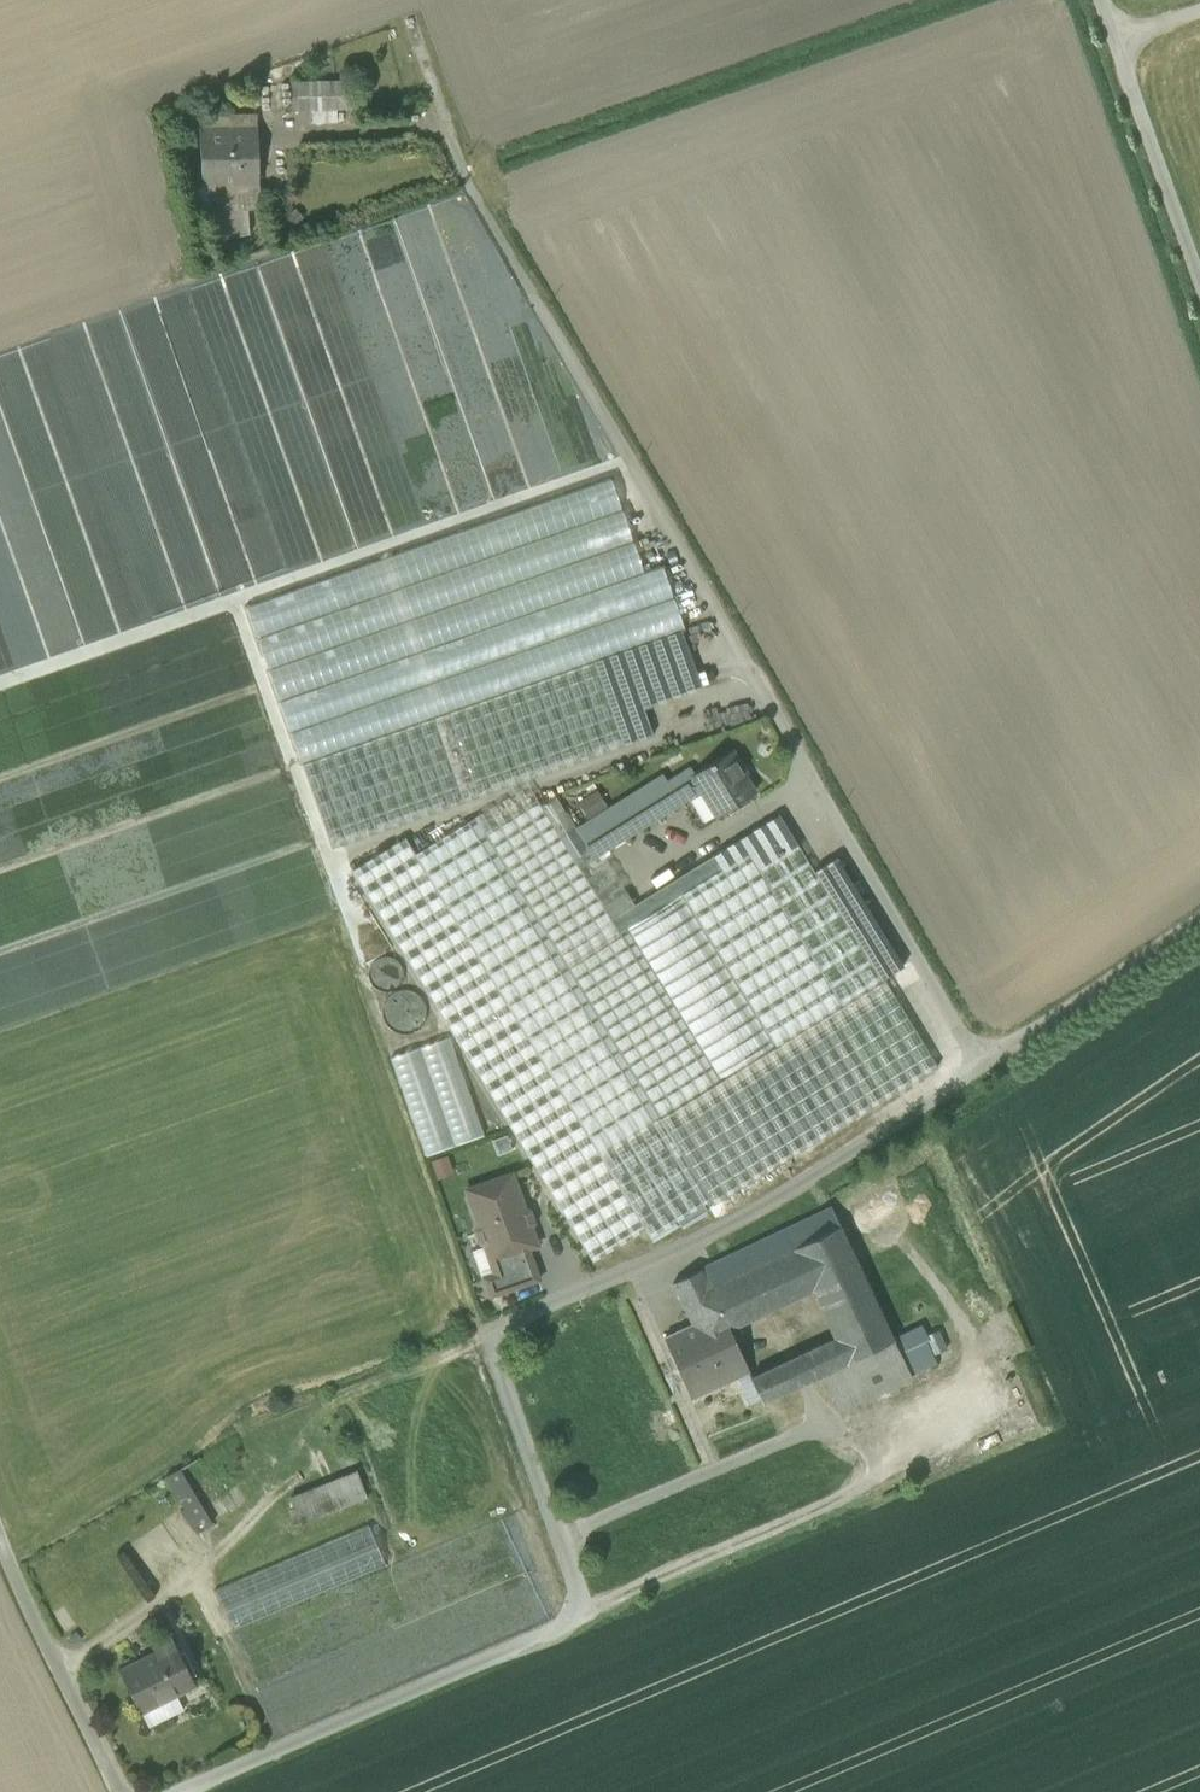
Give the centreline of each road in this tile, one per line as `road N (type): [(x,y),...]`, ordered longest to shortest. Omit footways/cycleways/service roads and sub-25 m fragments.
road 1 (unclassified): [(983,1068),(688,1244),(489,1334),(587,1615),(177,1791)]
road 2 (unclassified): [(983,1068),(465,181),(413,25)]
road 3 (unclassified): [(123,1791),(0,1541)]
road 4 (unclassified): [(1199,920),(983,1068)]
road 5 (unclassified): [(1115,44),(1199,285)]

